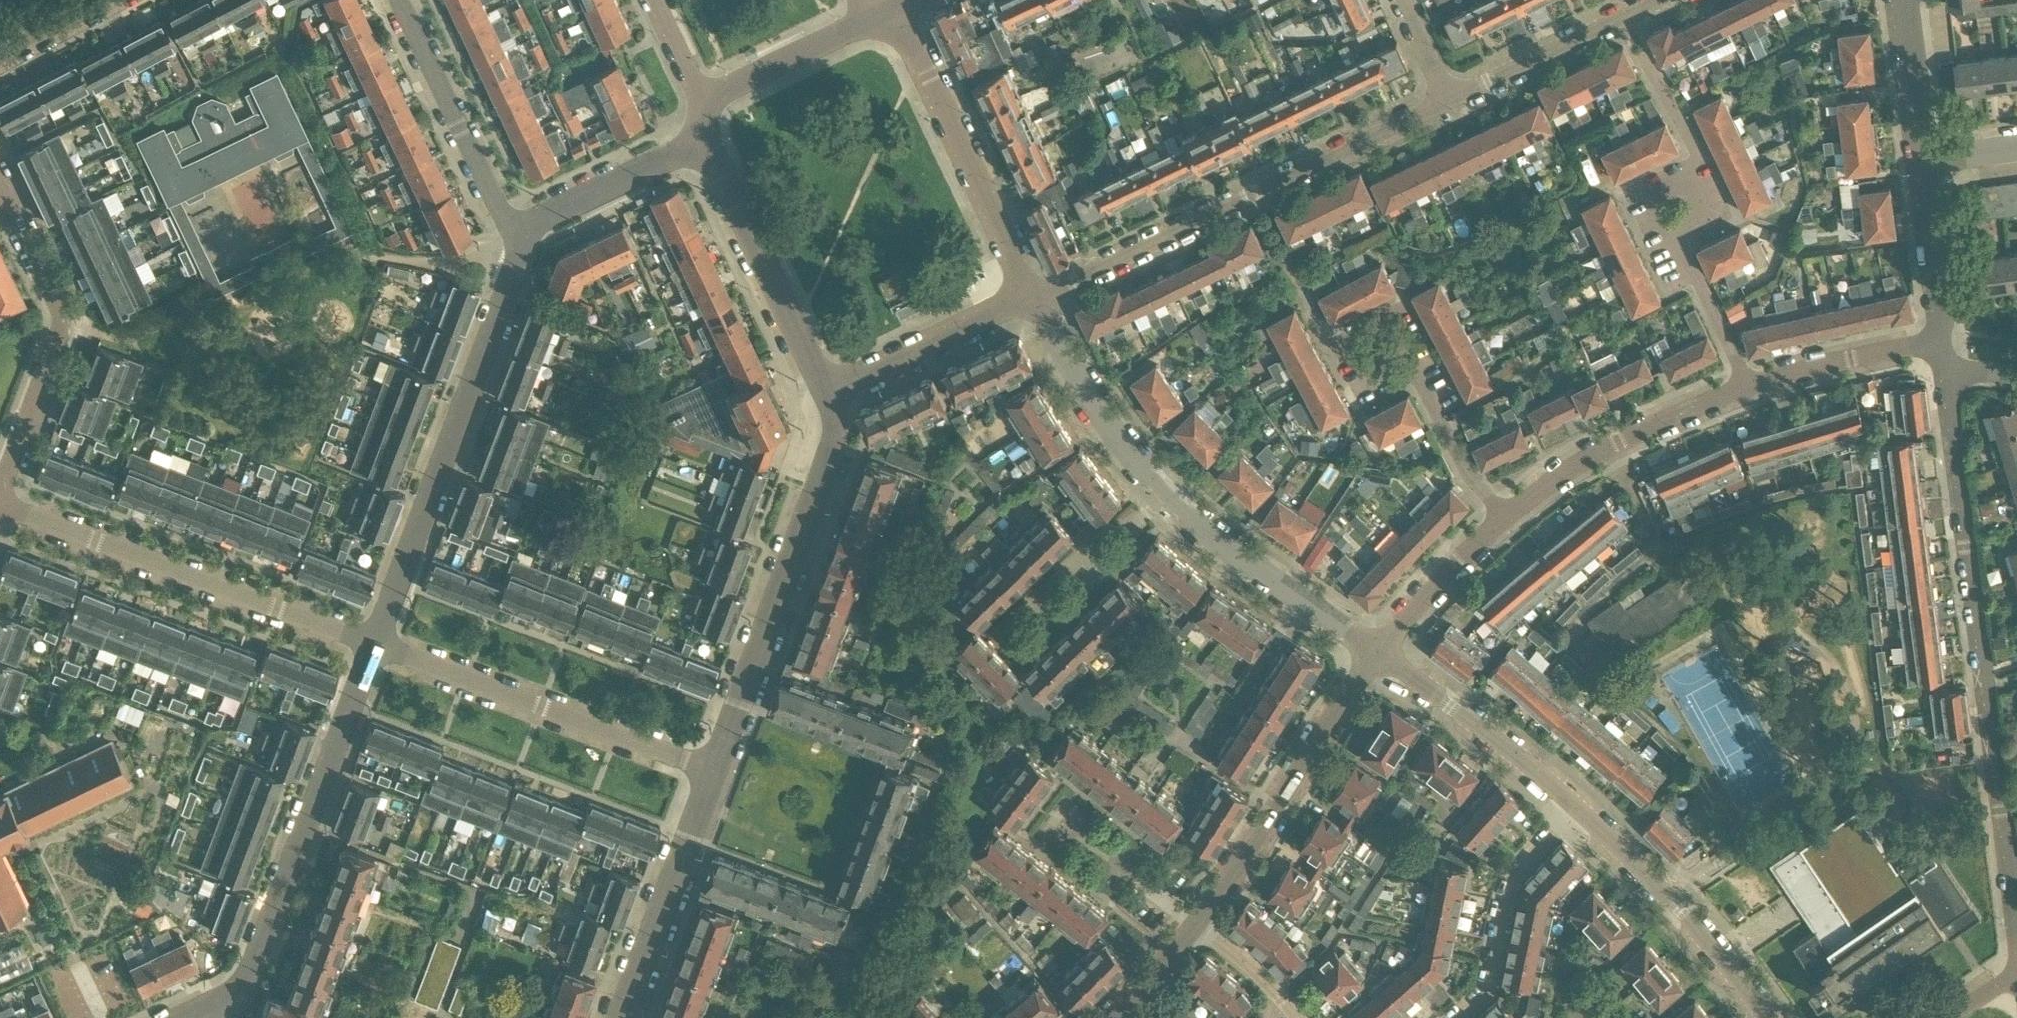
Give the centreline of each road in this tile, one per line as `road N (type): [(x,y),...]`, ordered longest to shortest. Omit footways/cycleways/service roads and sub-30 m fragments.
road 1 (residential): [(2016,919),(1945,364)]
road 2 (residential): [(1377,651),(1225,546),(1150,477),(1031,294)]
road 3 (residential): [(1031,294),(1447,99)]
road 4 (residential): [(374,645),(519,241)]
road 5 (residential): [(374,645),(0,504)]
road 6 (residential): [(216,1007),(247,977),(374,645)]
road 7 (residential): [(711,768),(833,434),(824,392)]
road 8 (residential): [(711,768),(374,645)]
road 9 (residential): [(1199,920),(1377,651)]
road 10 (residential): [(0,485),(57,320),(0,188)]
road 11 (residential): [(1031,294),(890,10)]
road 12 (residential): [(1763,1017),(1671,898),(1575,806)]
road 13 (residential): [(1503,519),(1618,442),(1748,388)]
road 14 (residential): [(706,144),(824,392)]
road 15 (residential): [(519,241),(400,0)]
road 16 (residential): [(622,1017),(711,768)]
road 17 (residential): [(1575,806),(1377,651)]
road 18 (residential): [(1462,1017),(1493,992),(1514,879),(1575,806)]
road 19 (residential): [(1447,99),(1656,0)]
road 20 (residential): [(824,392),(1031,294)]
road 21 (residential): [(519,241),(533,218),(706,144)]
road 22 (residential): [(702,103),(890,10)]
road 23 (residential): [(1748,388),(1941,343)]
road 24 (residential): [(1941,343),(1925,188),(1930,153)]
road 25 (residential): [(1377,651),(1455,560),(1503,519)]
road 26 (residential): [(1503,519),(1467,472),(1425,389),(1421,362)]
road 27 (residential): [(1748,388),(1685,253),(1687,232)]
road 28 (residential): [(1930,153),(1919,134),(1902,0)]
road 29 (residential): [(1704,171),(1637,44)]
road 30 (residential): [(1294,1017),(1199,920)]
road 31 (residential): [(1107,1017),(1199,920)]
road 32 (residential): [(0,58),(111,0)]

